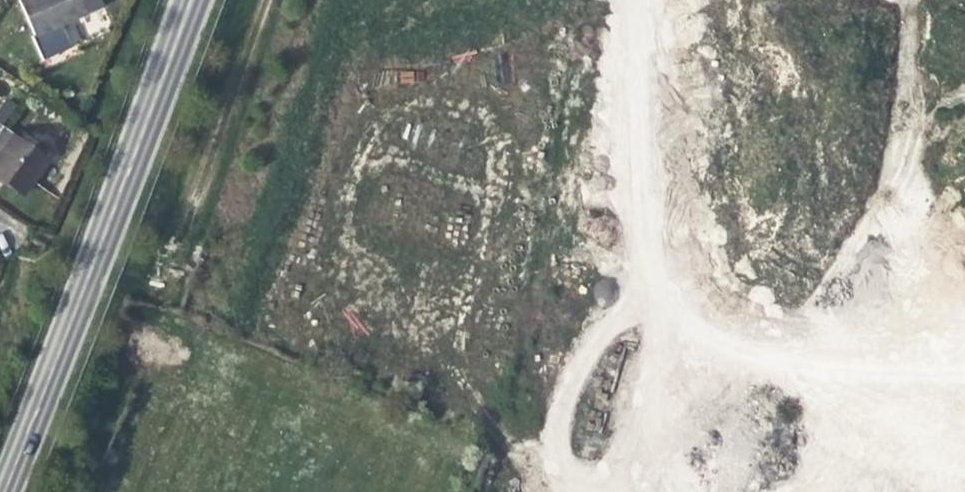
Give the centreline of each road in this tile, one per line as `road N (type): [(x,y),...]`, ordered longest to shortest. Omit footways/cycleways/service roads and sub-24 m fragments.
road 1 (secondary): [(4,491),(191,0)]
road 2 (track): [(171,280),(269,0)]

